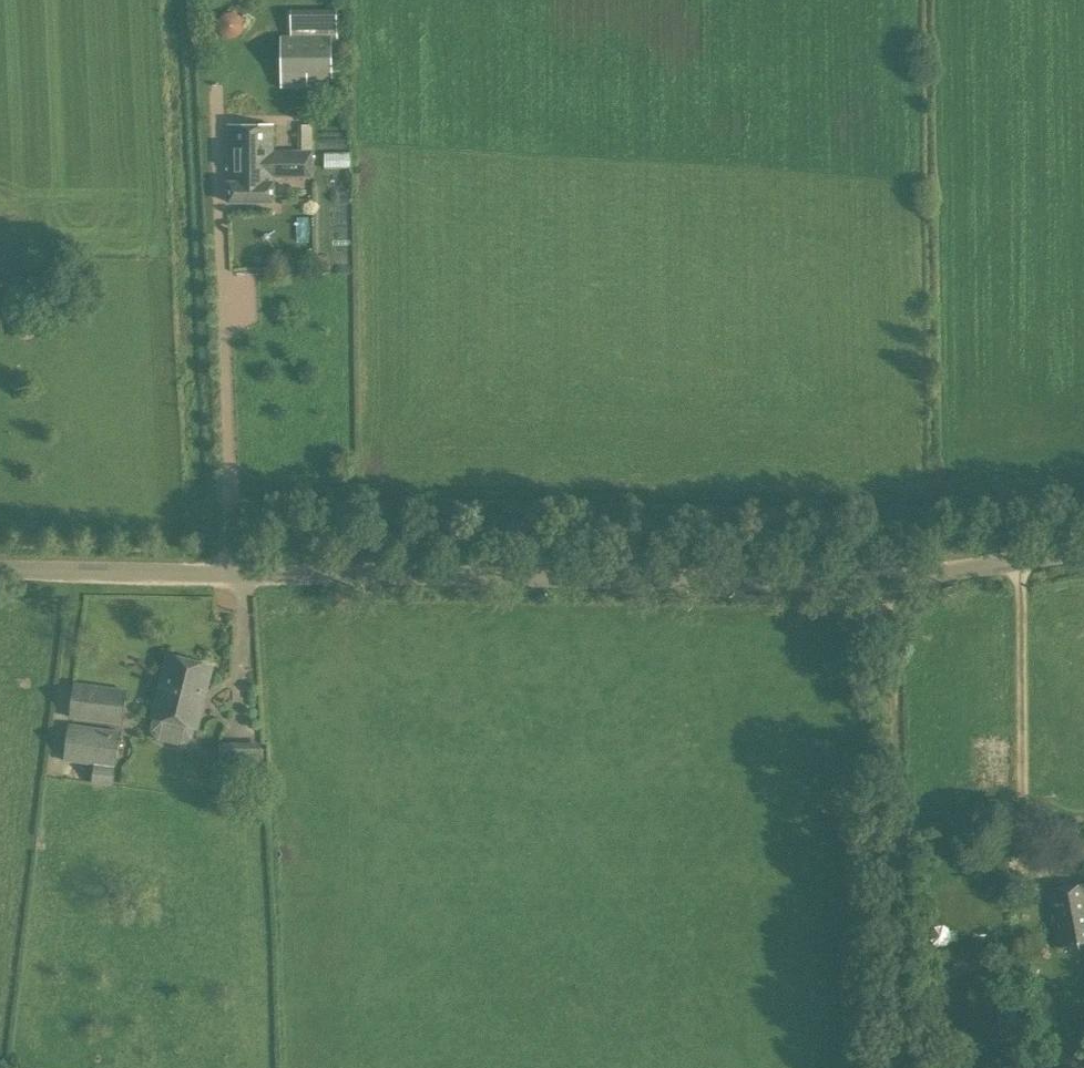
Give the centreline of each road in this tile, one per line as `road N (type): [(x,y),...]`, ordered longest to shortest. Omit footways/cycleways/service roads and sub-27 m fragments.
road 1 (unclassified): [(0,571),(881,577),(1083,551)]
road 2 (track): [(886,1067),(881,577)]

